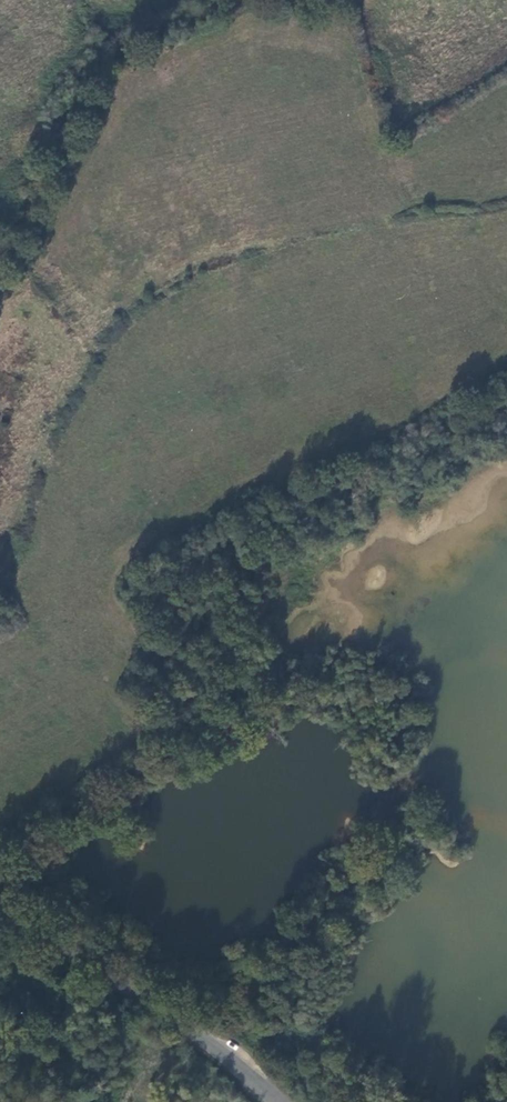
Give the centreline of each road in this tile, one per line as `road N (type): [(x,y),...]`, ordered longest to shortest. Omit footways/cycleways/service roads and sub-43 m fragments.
road 1 (tertiary): [(277,1101),(175,1017),(0,913)]

